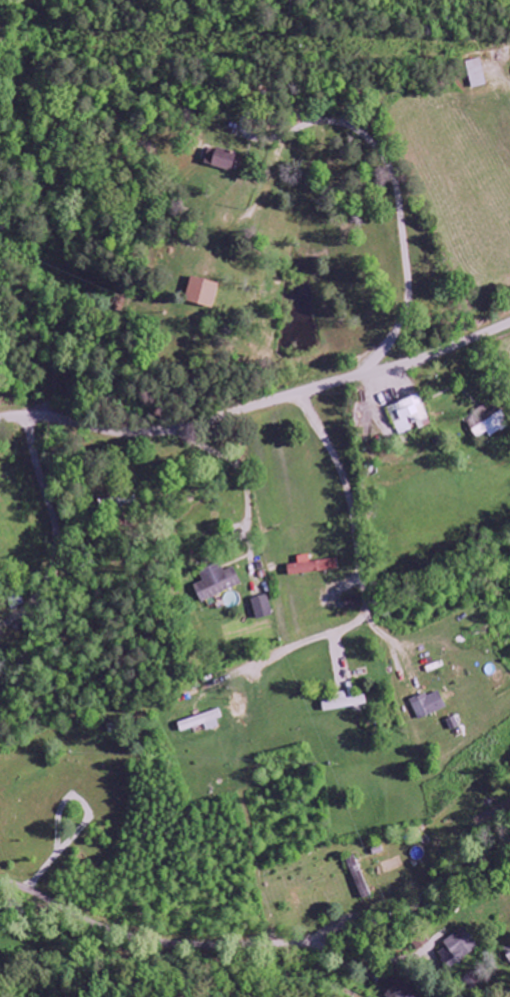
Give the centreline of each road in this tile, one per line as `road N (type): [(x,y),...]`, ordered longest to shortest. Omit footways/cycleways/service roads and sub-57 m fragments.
road 1 (residential): [(0,421),(43,419),(128,434),(187,429),(415,363),(509,324)]
road 2 (residential): [(341,960),(302,942),(139,937),(0,878)]
road 3 (residential): [(0,685),(32,649),(56,541),(26,418)]
road 4 (residential): [(438,354),(438,495),(424,536),(405,554)]
road 5 (residential): [(229,416),(269,505),(259,551)]

